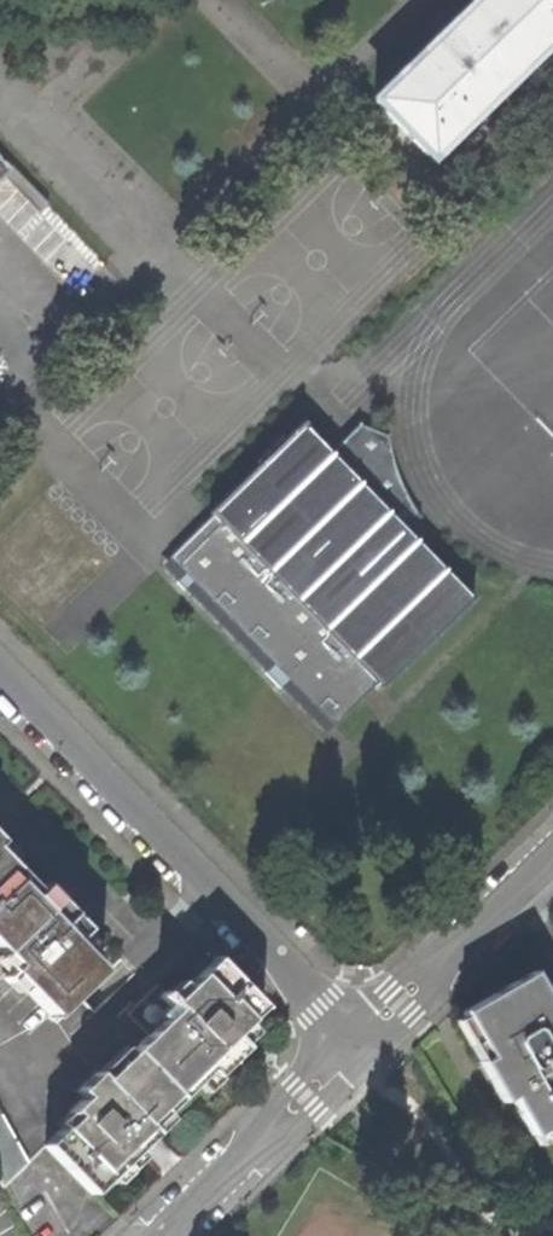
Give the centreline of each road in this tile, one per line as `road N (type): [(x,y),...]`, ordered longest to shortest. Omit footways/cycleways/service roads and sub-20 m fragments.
road 1 (residential): [(359,1046),(0,670)]
road 2 (residential): [(165,1235),(359,1046)]
road 3 (residential): [(359,1046),(552,858)]

